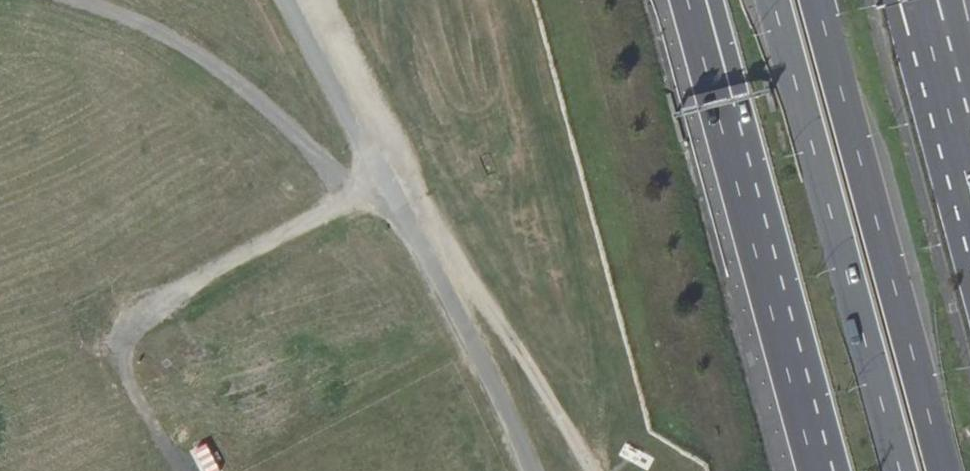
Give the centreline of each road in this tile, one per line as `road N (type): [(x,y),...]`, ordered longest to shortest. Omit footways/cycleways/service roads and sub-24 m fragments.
road 1 (track): [(179,470),(130,389),(125,334),(141,313),(385,186),(429,203),(591,470)]
road 2 (trunk): [(771,0),(900,470)]
road 3 (trunk): [(944,470),(816,0)]
road 4 (track): [(76,0),(125,13),(262,98),(319,157),(379,187)]
road 5 (trunk): [(736,174),(816,470)]
road 6 (motorway): [(688,0),(736,174)]
road 7 (trunk): [(715,0),(743,111),(736,174)]
road 8 (trunk): [(946,103),(907,58),(890,0)]

